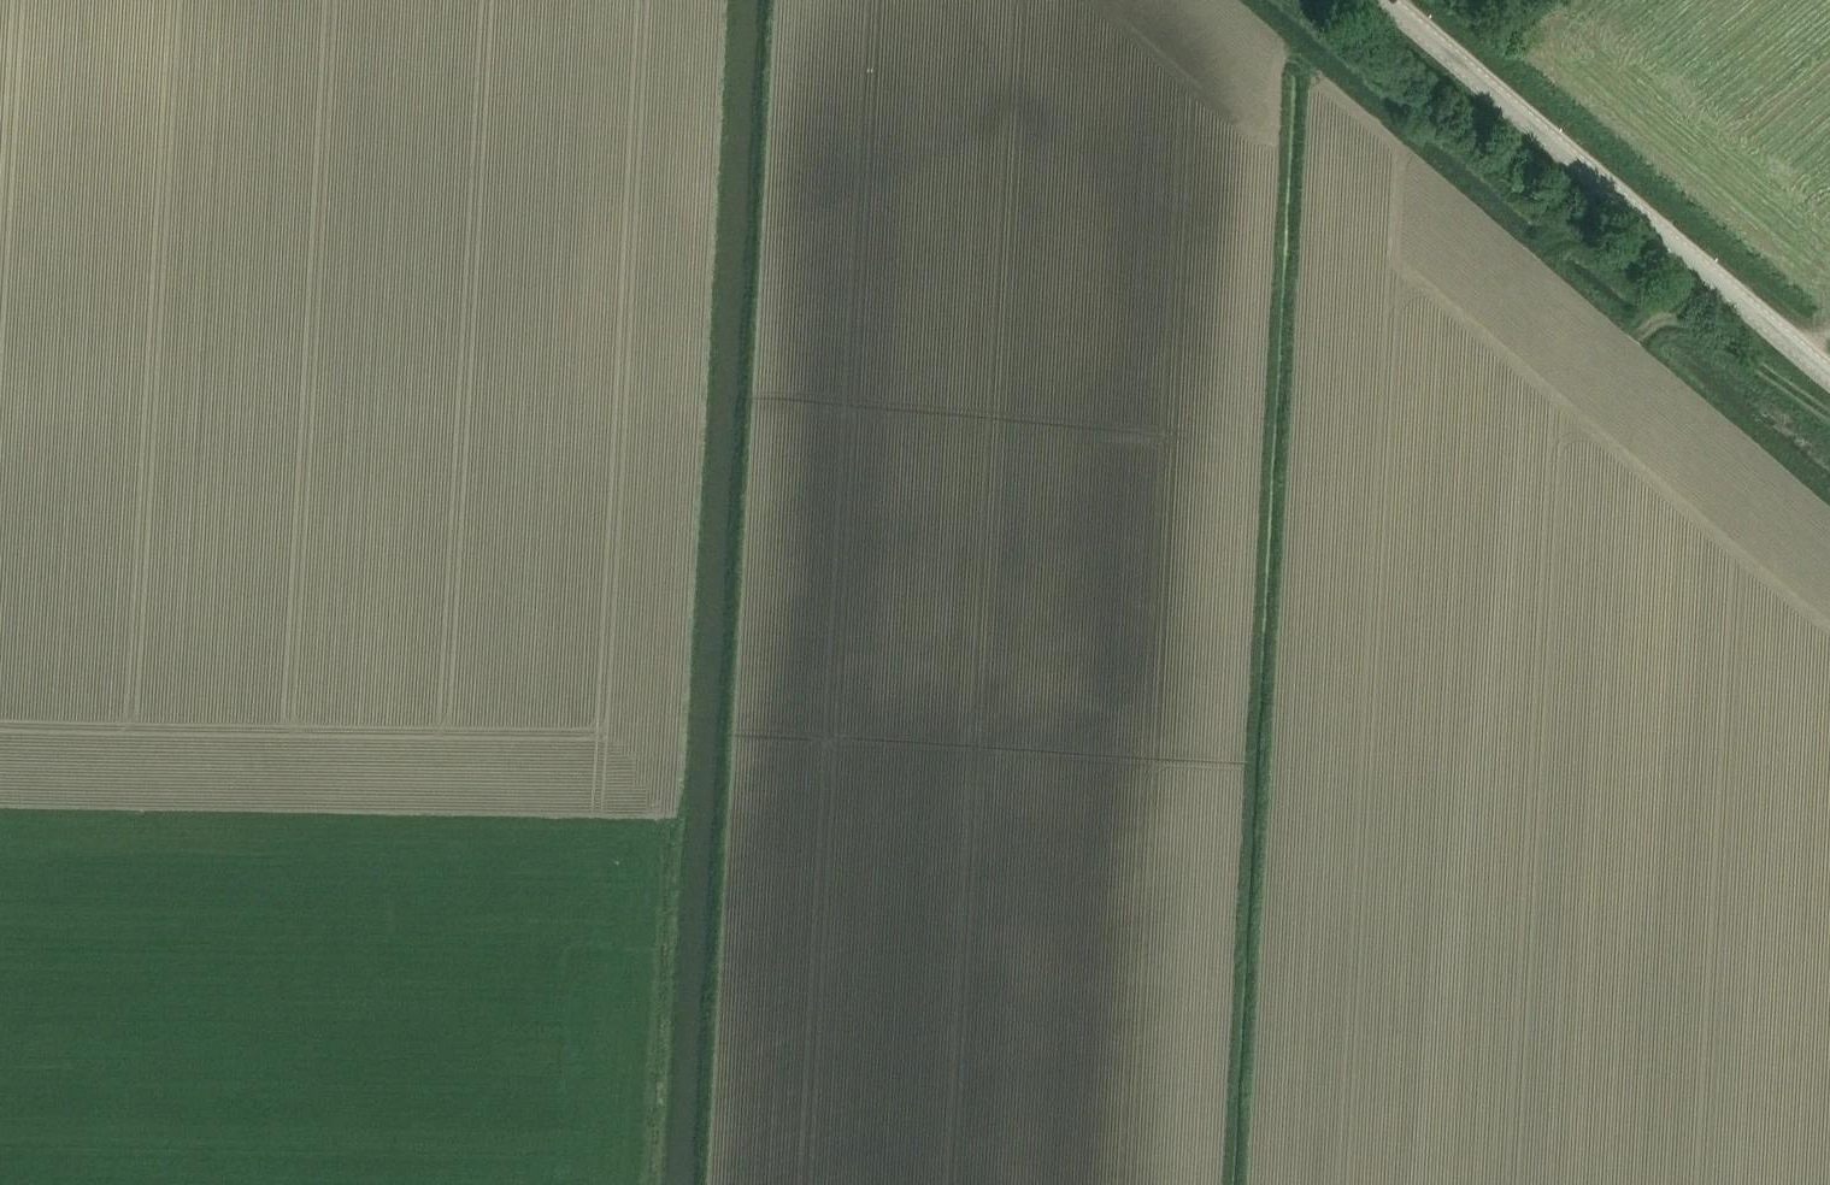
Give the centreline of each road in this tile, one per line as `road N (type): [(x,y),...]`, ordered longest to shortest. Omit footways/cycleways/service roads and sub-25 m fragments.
road 1 (tertiary): [(1393,0),(1625,194)]
road 2 (tertiary): [(1829,372),(1625,194)]

